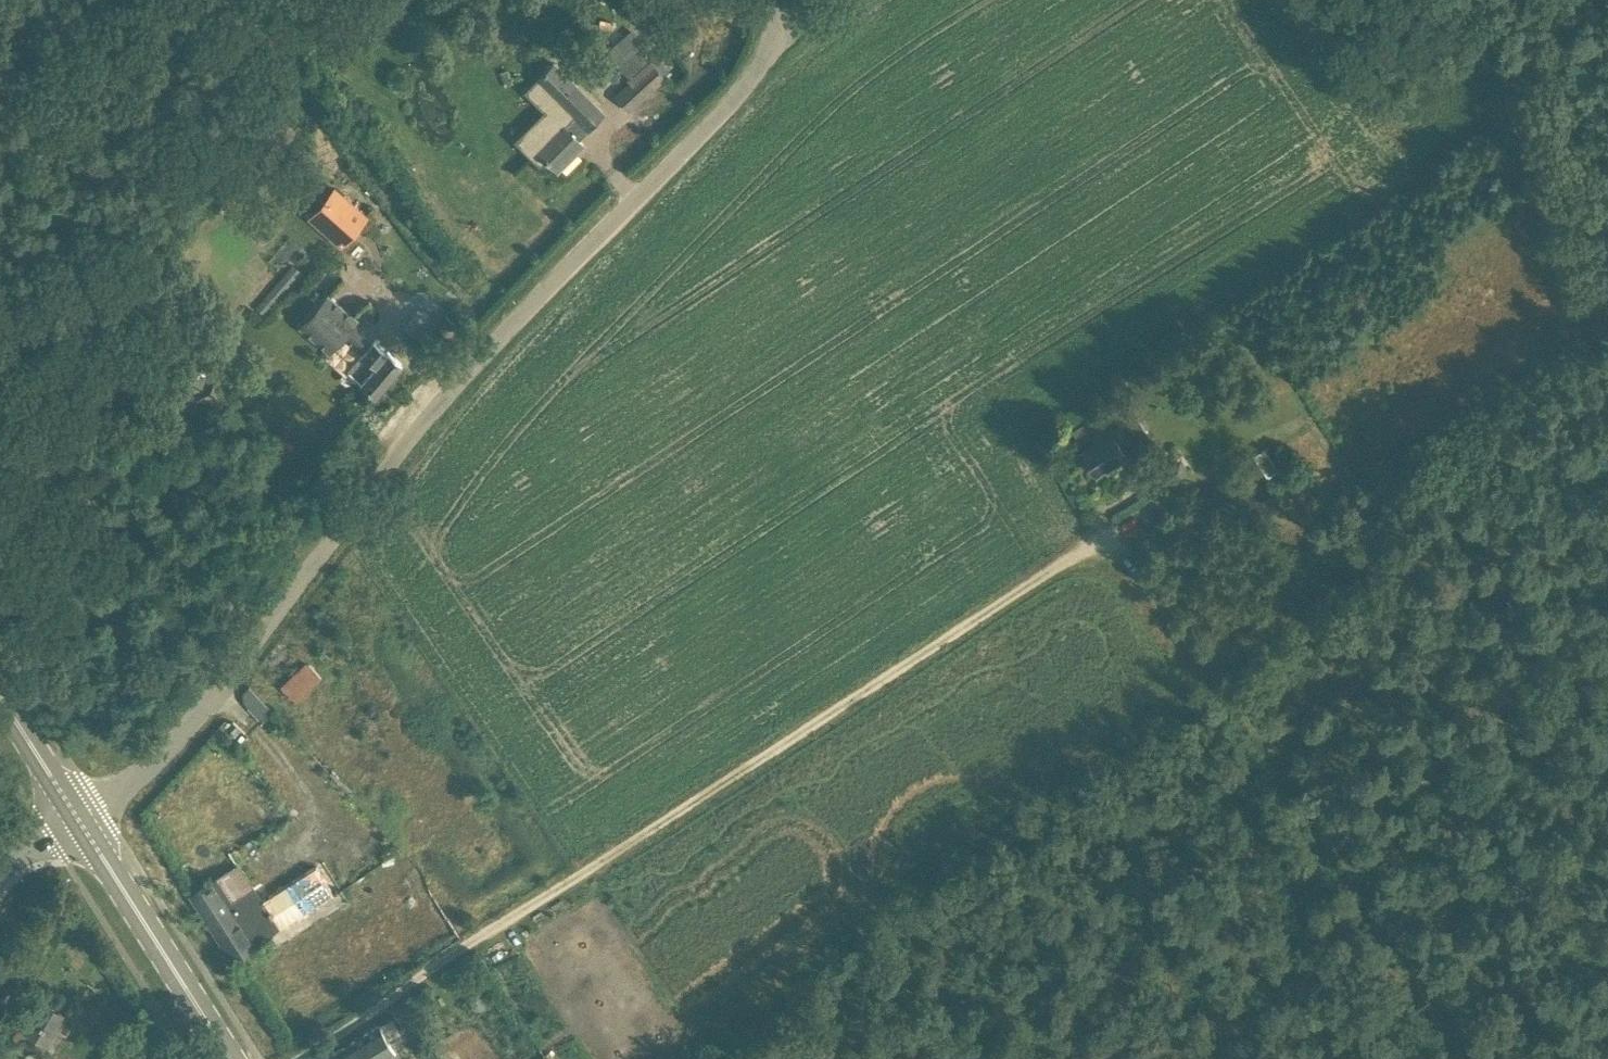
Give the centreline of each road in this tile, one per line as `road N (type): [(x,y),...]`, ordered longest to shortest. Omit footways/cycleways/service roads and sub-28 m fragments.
road 1 (unclassified): [(81,825),(173,745),(424,419),(820,28)]
road 2 (track): [(1107,535),(298,1058)]
road 3 (primary): [(231,1058),(81,825)]
road 4 (unclassified): [(0,256),(79,242),(198,238)]
road 5 (primary): [(81,825),(0,698)]

